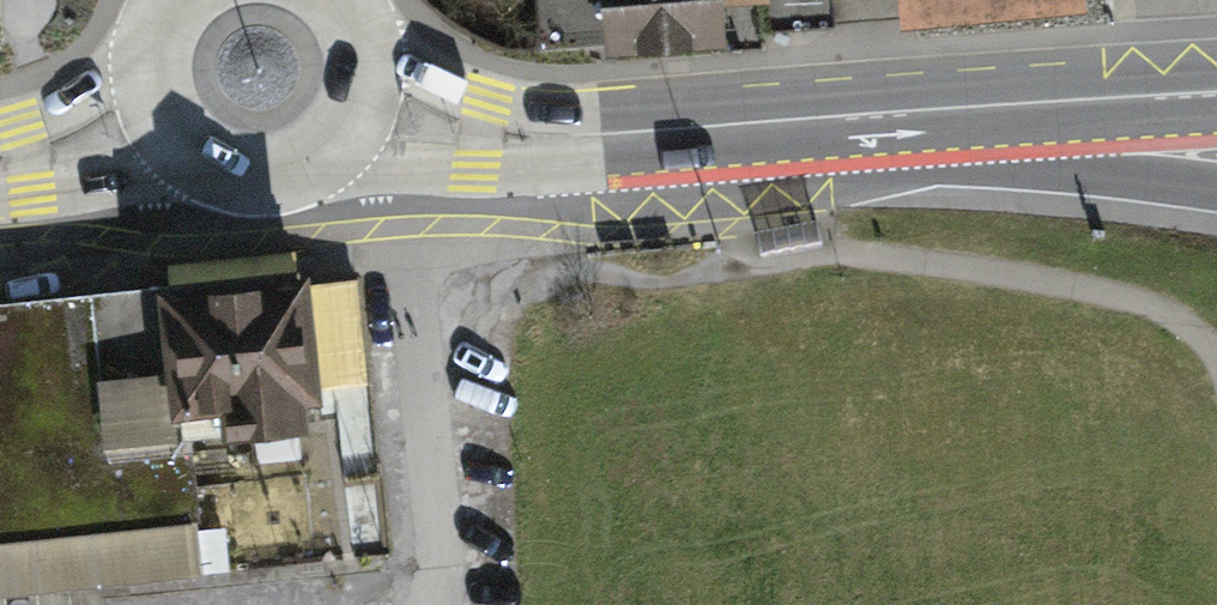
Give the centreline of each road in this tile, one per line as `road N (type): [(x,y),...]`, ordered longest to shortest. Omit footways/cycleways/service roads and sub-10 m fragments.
road 1 (primary): [(356,95),(397,119),(480,136),(881,114)]
road 2 (motorway): [(881,114),(1216,188)]
road 3 (primary): [(881,114),(1216,92)]
road 4 (primary): [(166,114),(208,157),(267,169),(323,146),(356,95)]
road 5 (primary): [(0,172),(166,114)]
road 6 (primary): [(182,0),(157,47),(166,114)]

